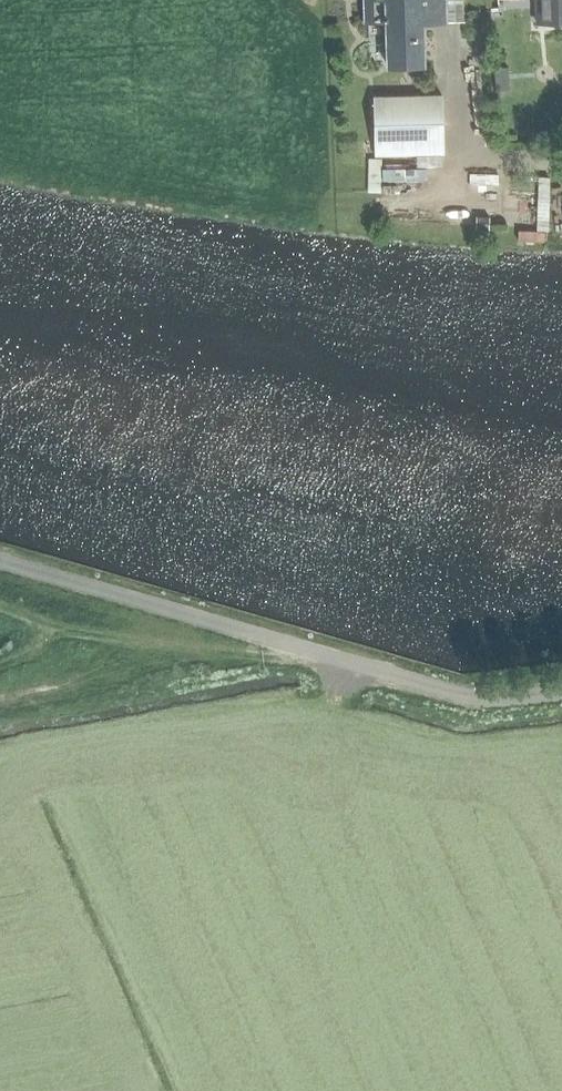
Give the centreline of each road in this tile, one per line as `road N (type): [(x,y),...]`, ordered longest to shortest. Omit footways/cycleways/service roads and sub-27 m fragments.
road 1 (residential): [(561,692),(475,699),(429,691),(0,561)]

